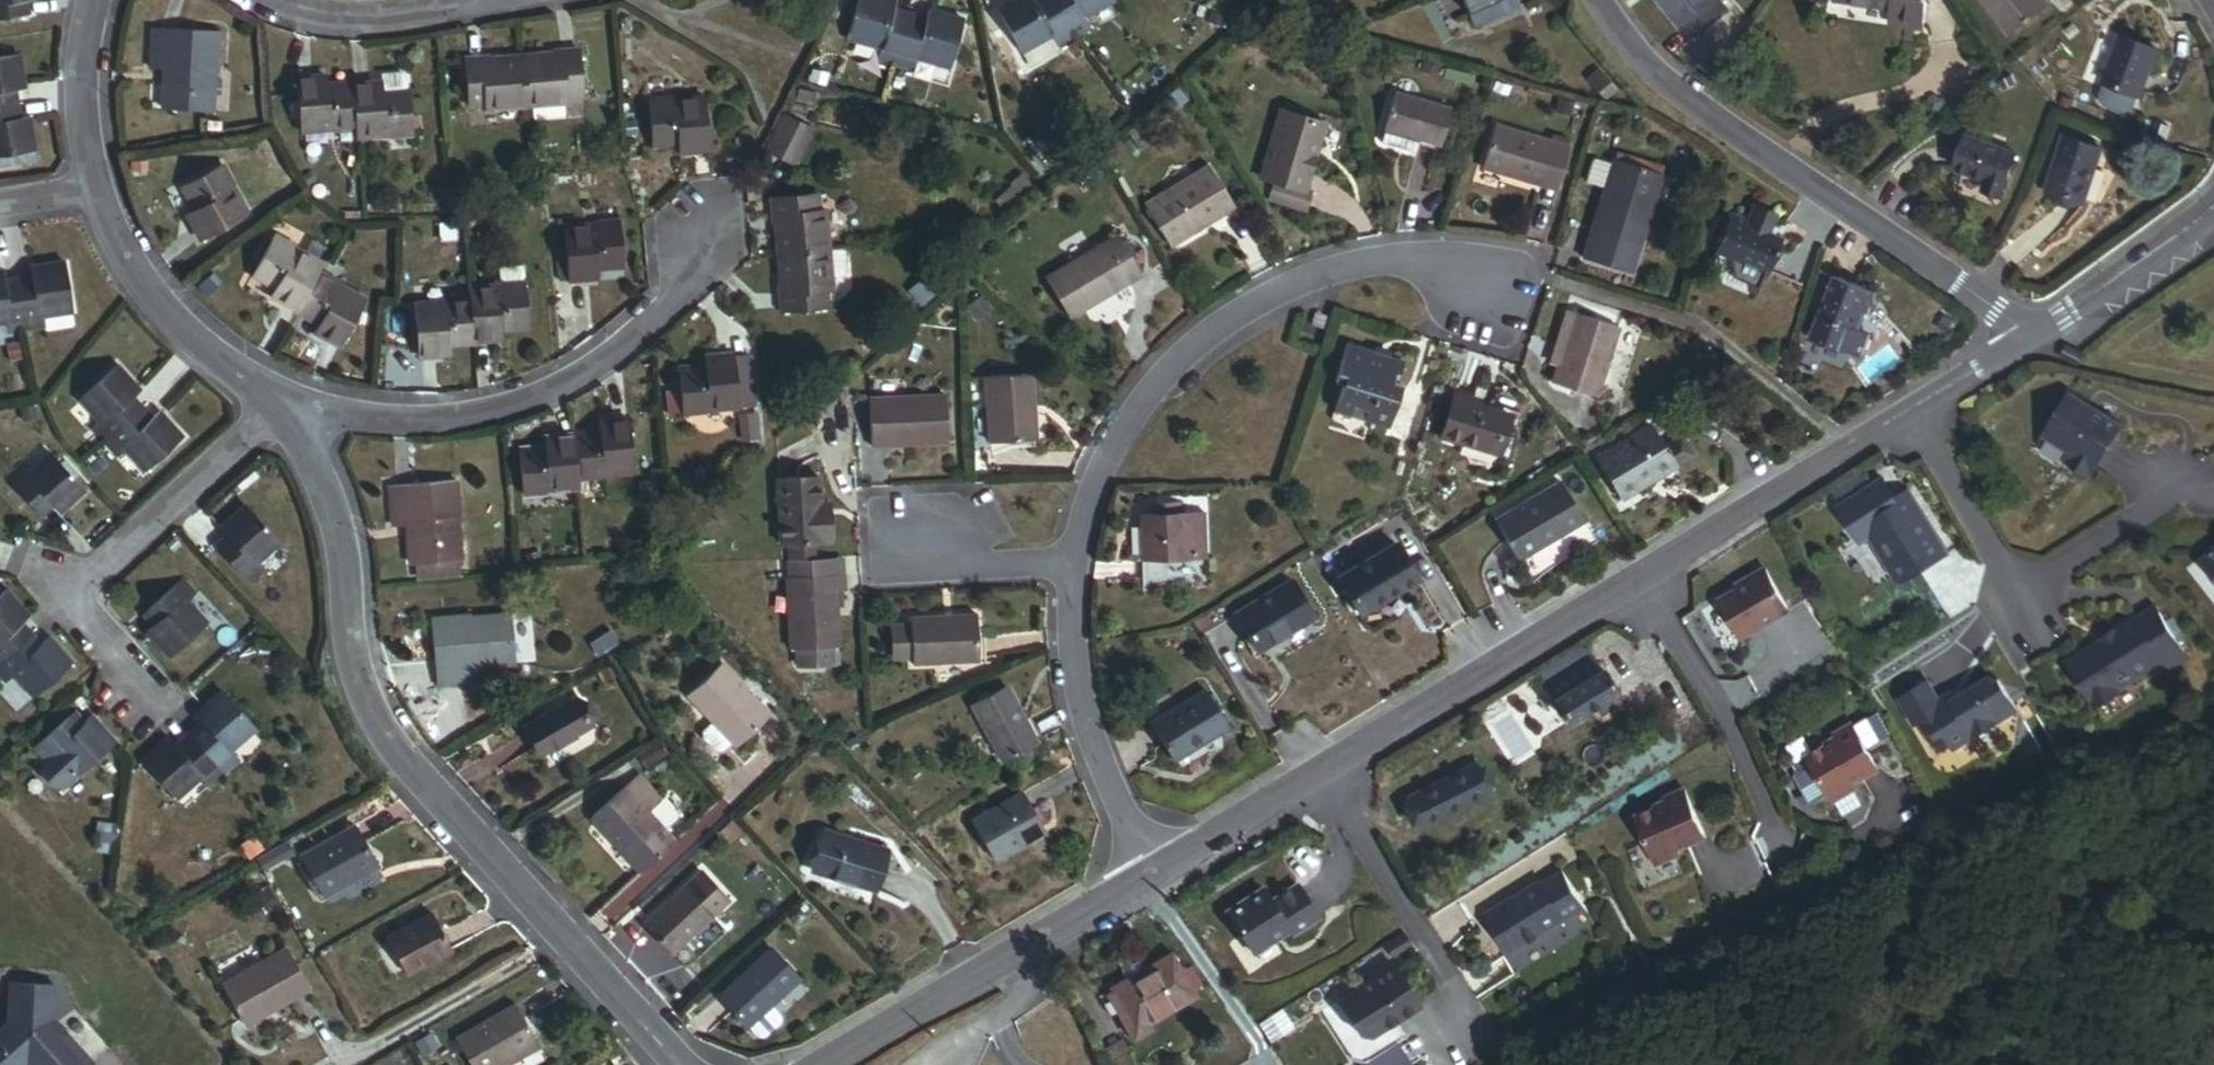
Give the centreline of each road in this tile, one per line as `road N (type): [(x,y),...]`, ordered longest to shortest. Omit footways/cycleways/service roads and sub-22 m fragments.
road 1 (residential): [(685,1064),(408,773),(361,695),(326,487),(313,450),(283,412)]
road 2 (residential): [(1487,289),(1394,258),(1306,279),(1211,330),(1136,411),(1088,502),(1070,559)]
road 3 (residential): [(2027,339),(1912,248),(1743,139),(1624,45),(1599,0)]
road 4 (residential): [(283,412),(394,421),(502,416),(580,385),(666,317),(714,235)]
road 5 (residential): [(1909,412),(2016,592),(2213,470)]
road 6 (residential): [(283,412),(70,594),(145,683)]
road 7 (residential): [(1152,878),(828,1064)]
road 8 (residential): [(1640,578),(1326,771)]
road 9 (residential): [(1070,559),(1078,683),(1092,740),(1152,878)]
road 10 (residential): [(1909,412),(1640,578)]
road 11 (residential): [(1640,578),(1728,721),(1780,854)]
road 12 (residential): [(1326,771),(1452,984),(1448,1037)]
road 13 (residential): [(283,412),(195,337),(107,232),(98,189)]
road 14 (residential): [(2213,206),(2027,339)]
road 15 (residential): [(1326,771),(1152,878)]
road 16 (residential): [(280,0),(307,14),(377,20),(467,0)]
road 17 (residential): [(98,189),(82,124),(99,0)]
road 18 (residential): [(1070,559),(992,564),(923,533)]
road 19 (residential): [(2027,339),(1909,412)]

